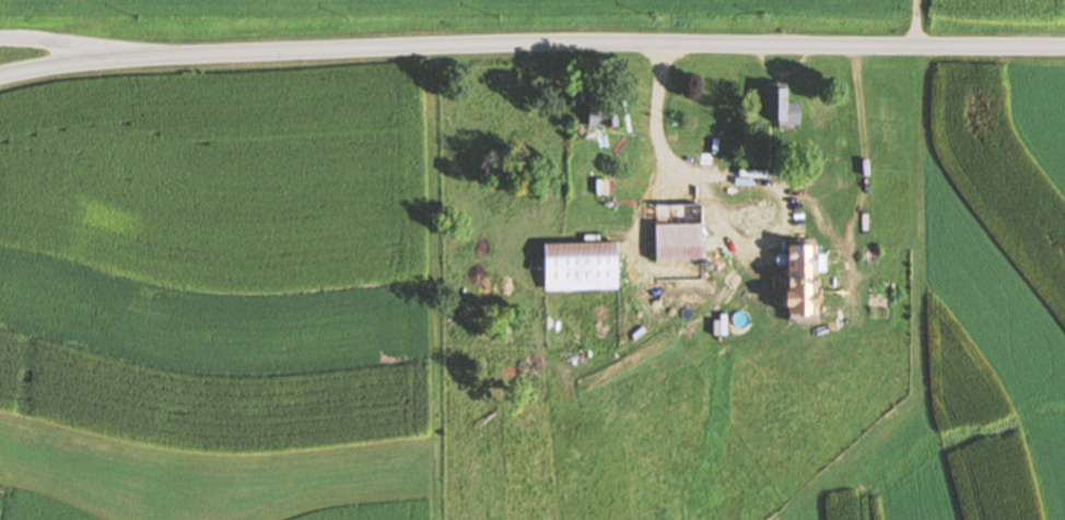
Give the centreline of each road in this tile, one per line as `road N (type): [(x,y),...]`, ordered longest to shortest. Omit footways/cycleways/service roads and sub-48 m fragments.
road 1 (secondary): [(0,72),(91,58),(372,43),(1064,42)]

